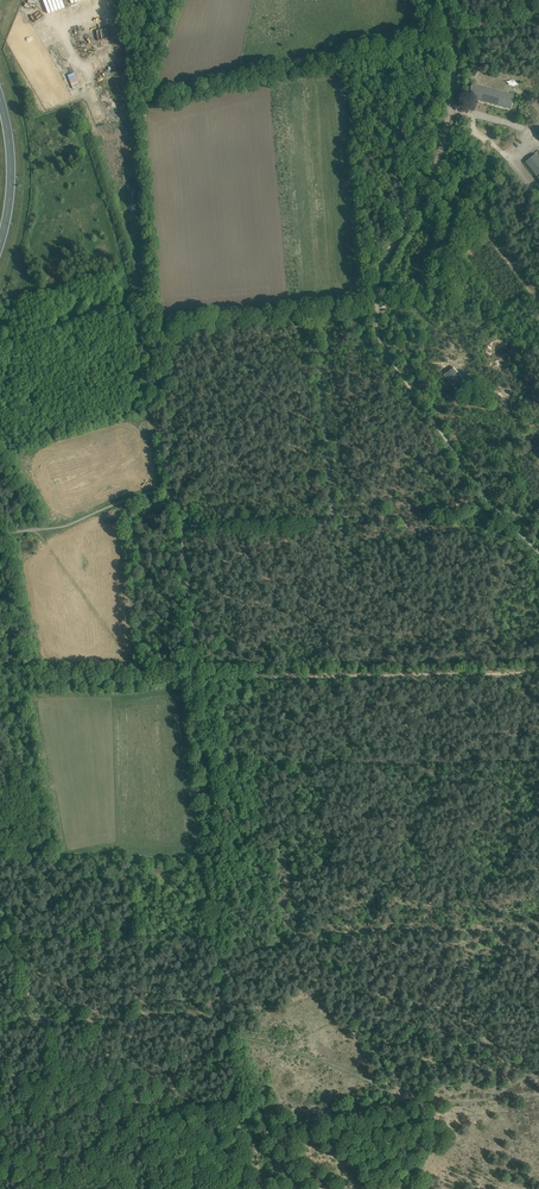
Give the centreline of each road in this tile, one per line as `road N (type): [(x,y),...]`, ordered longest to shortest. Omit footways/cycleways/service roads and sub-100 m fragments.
road 1 (track): [(538,671),(194,678)]
road 2 (unclassified): [(375,304),(385,259),(443,138),(454,49),(440,0)]
road 3 (track): [(538,553),(493,510),(393,363),(375,304)]
road 4 (track): [(102,0),(109,50),(96,69),(79,65),(57,28),(82,16)]
road 5 (track): [(538,297),(446,178)]
road 6 (motorway): [(0,245),(11,155),(0,99)]

